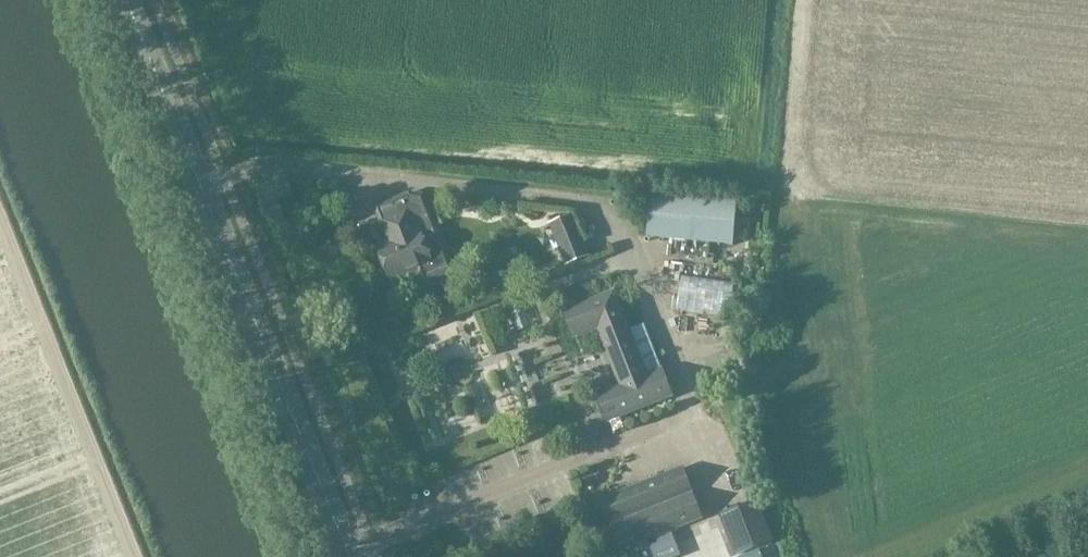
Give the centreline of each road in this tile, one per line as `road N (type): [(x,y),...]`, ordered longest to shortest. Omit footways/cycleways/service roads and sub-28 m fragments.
road 1 (tertiary): [(351,556),(125,0)]
road 2 (track): [(798,357),(784,196),(802,0)]

